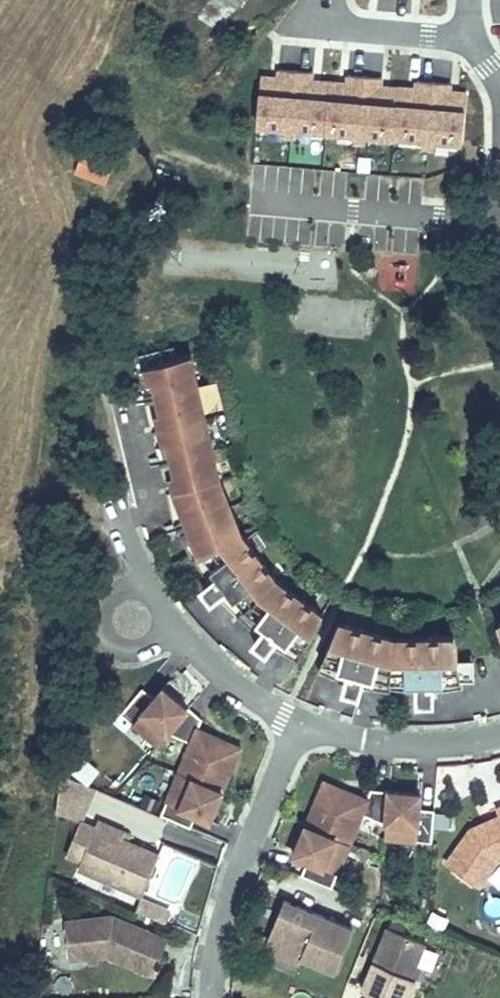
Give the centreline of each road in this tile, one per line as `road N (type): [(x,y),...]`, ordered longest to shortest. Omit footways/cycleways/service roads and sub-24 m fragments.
road 1 (residential): [(296,730),(244,859),(212,997)]
road 2 (residential): [(499,199),(480,221),(266,204)]
road 3 (residential): [(499,734),(430,747),(296,730)]
road 4 (residential): [(161,632),(154,600),(122,592),(108,603),(105,636),(135,652),(151,646)]
road 5 (residential): [(296,730),(161,632)]
road 6 (residential): [(310,19),(473,40)]

